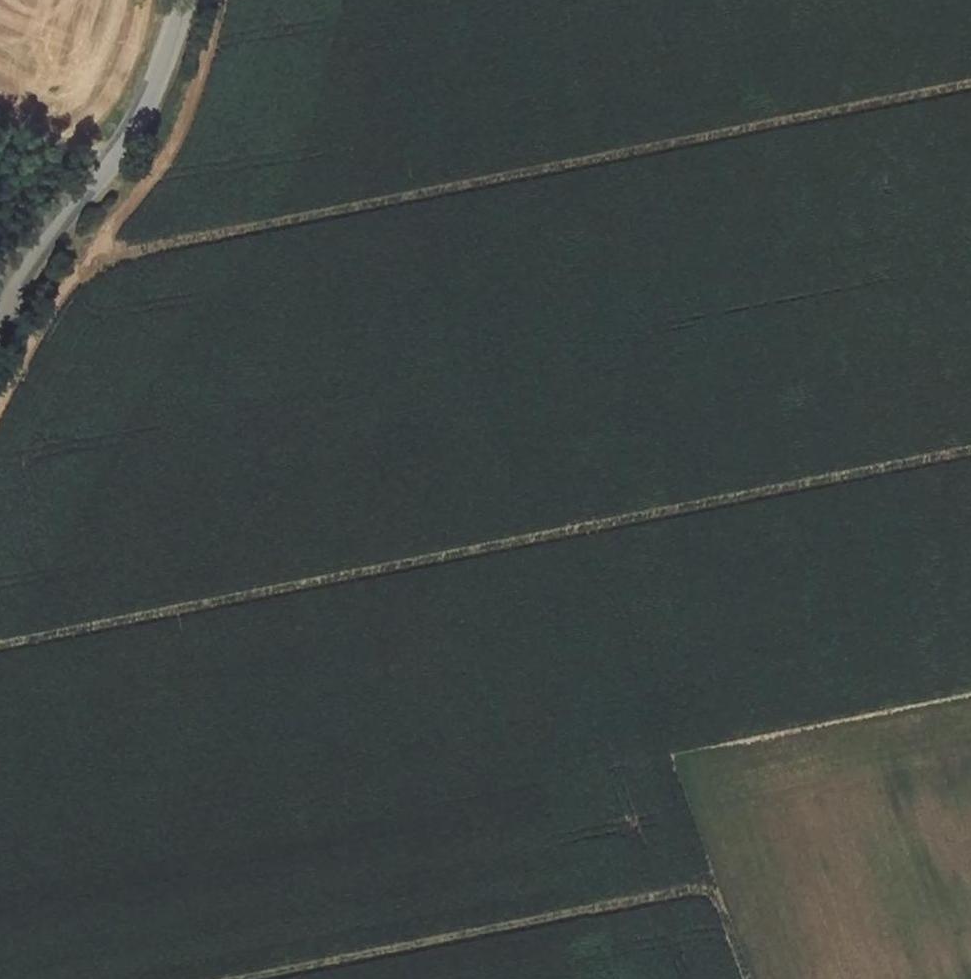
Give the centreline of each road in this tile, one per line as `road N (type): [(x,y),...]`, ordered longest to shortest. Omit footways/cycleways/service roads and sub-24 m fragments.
road 1 (unclassified): [(0,311),(28,254),(145,108),(178,0)]

